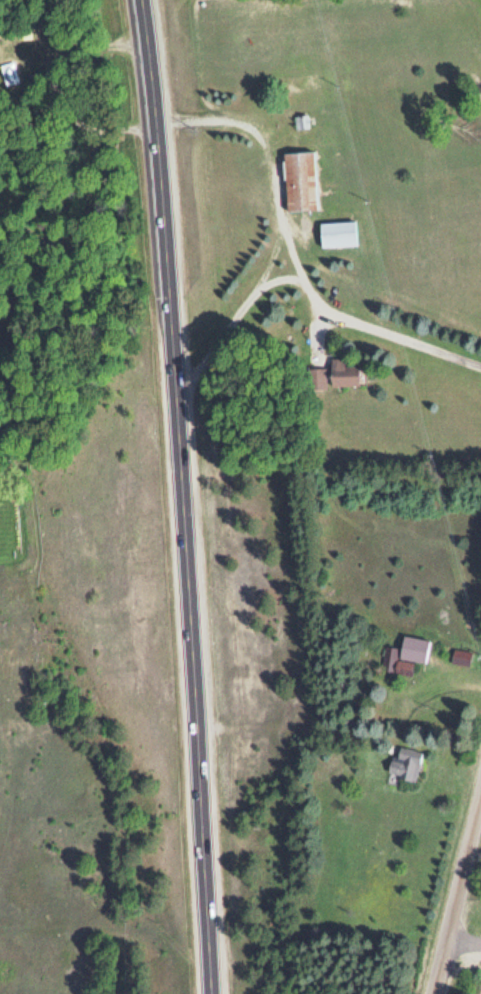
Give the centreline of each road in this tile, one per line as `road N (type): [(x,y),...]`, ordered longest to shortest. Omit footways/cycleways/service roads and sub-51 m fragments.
road 1 (primary): [(212,993),(142,0)]
road 2 (residential): [(480,793),(435,993)]

